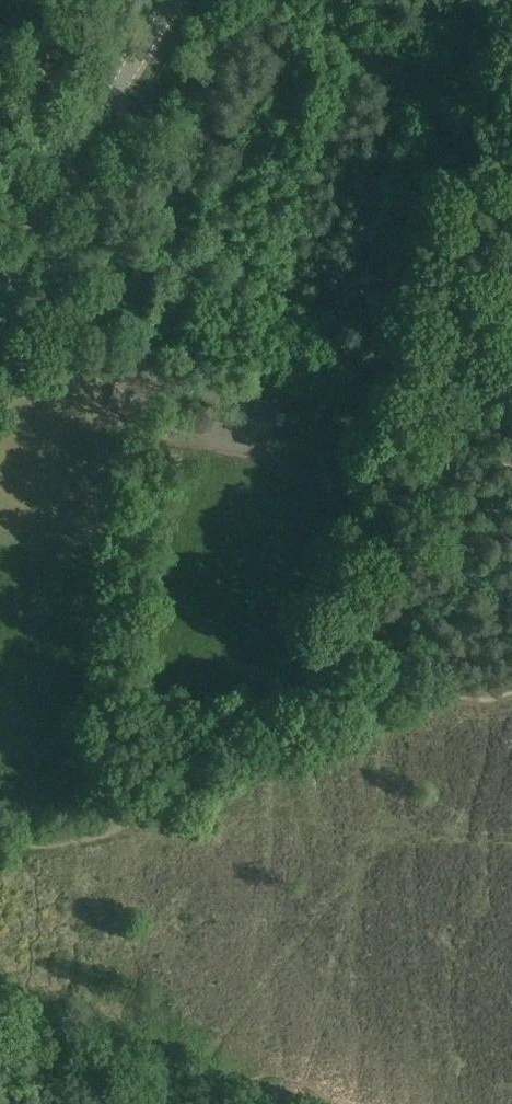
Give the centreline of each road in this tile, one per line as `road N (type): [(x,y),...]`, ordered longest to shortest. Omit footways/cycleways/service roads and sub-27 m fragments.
road 1 (tertiary): [(0,286),(175,0)]

